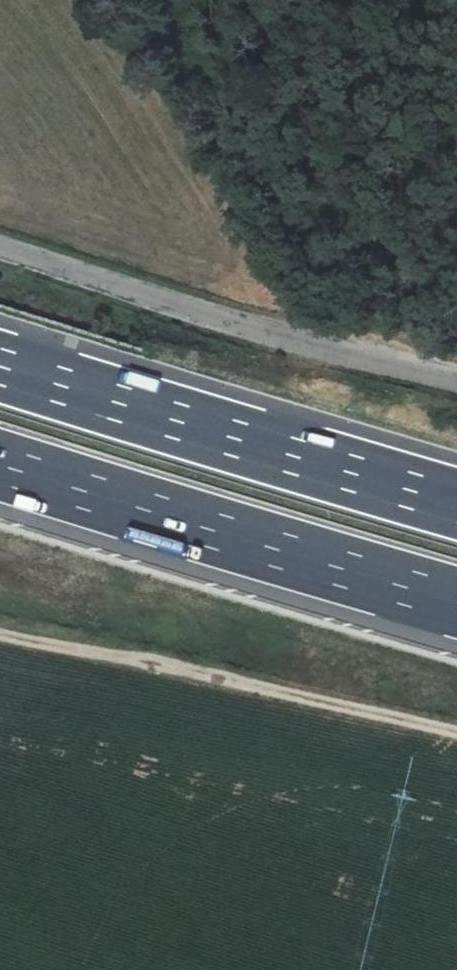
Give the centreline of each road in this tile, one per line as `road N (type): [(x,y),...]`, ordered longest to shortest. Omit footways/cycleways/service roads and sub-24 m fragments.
road 1 (motorway): [(456,504),(0,365)]
road 2 (motorway): [(0,468),(456,605)]
road 3 (unclassified): [(456,383),(0,251)]
road 4 (track): [(0,631),(456,732)]

